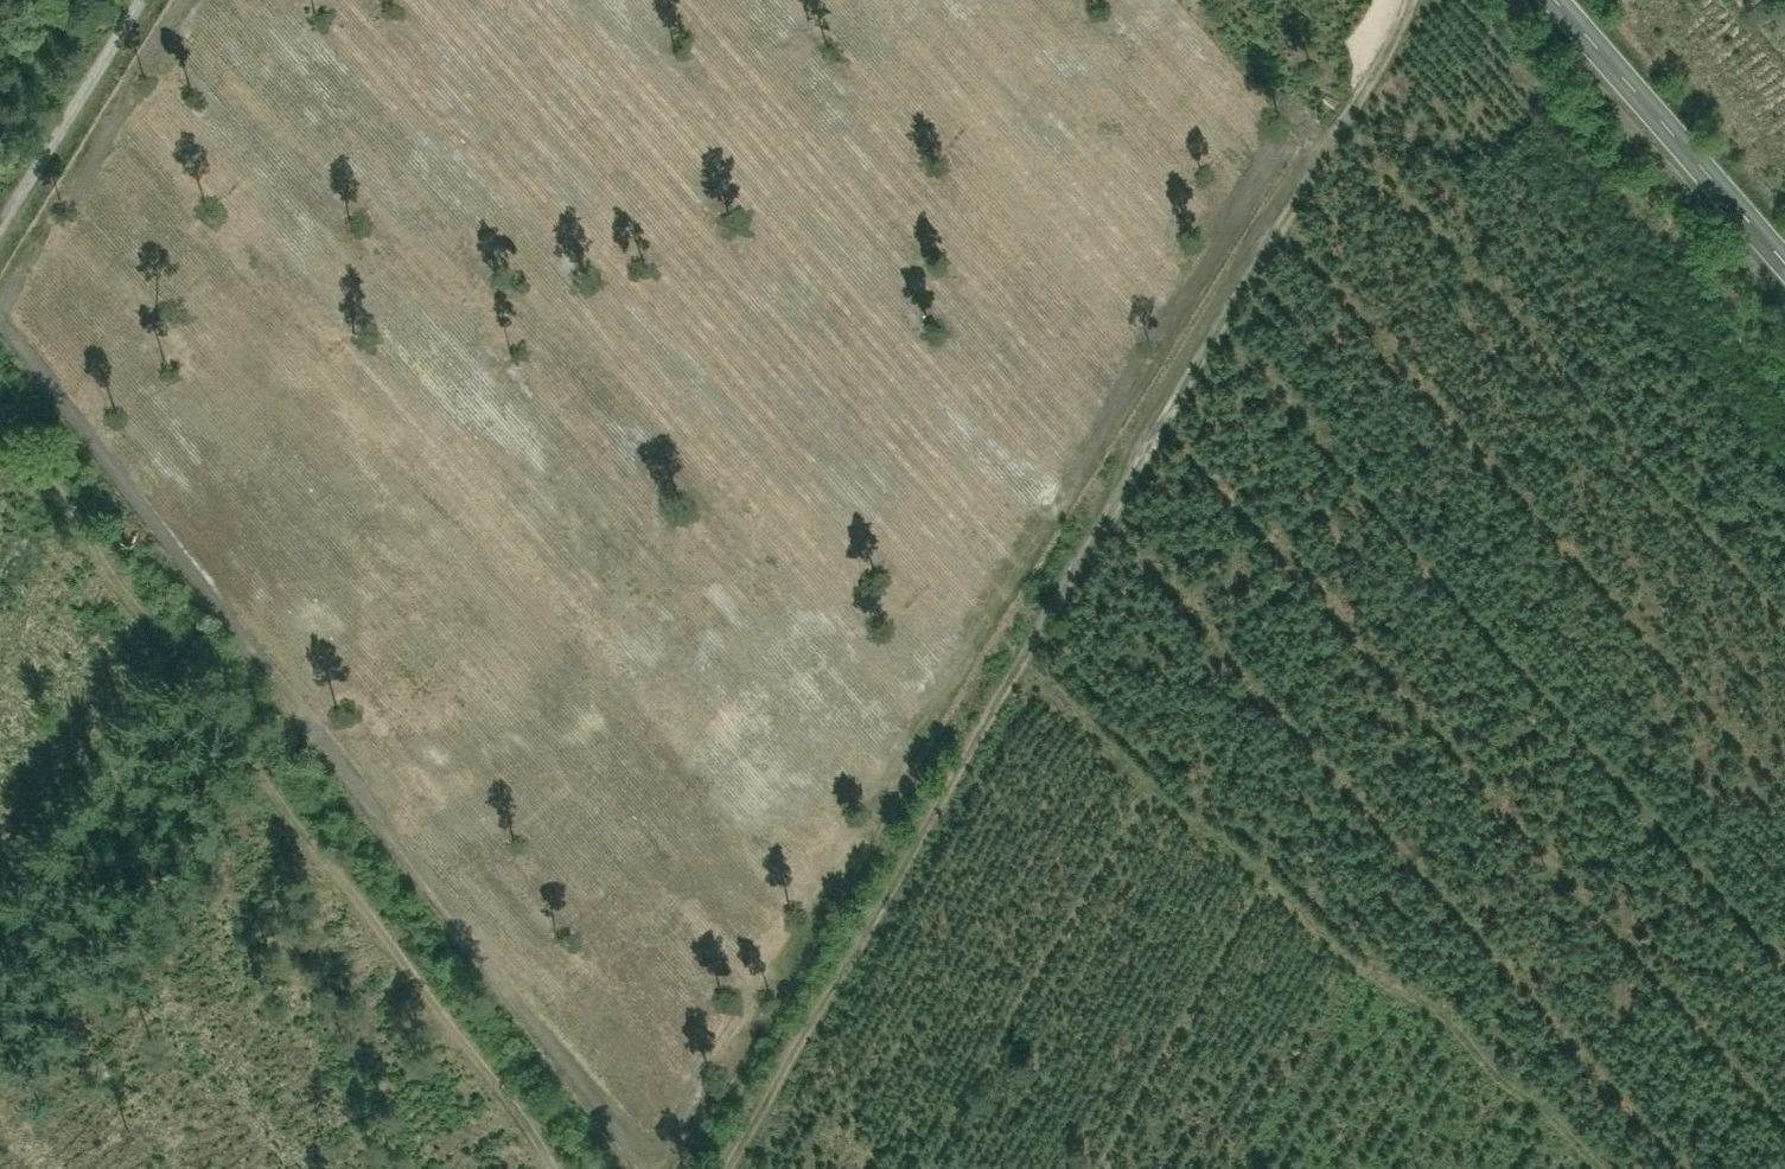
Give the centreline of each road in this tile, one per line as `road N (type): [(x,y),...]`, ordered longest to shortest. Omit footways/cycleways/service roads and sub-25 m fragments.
road 1 (secondary): [(1784,269),(1547,0)]
road 2 (track): [(0,237),(144,0)]

